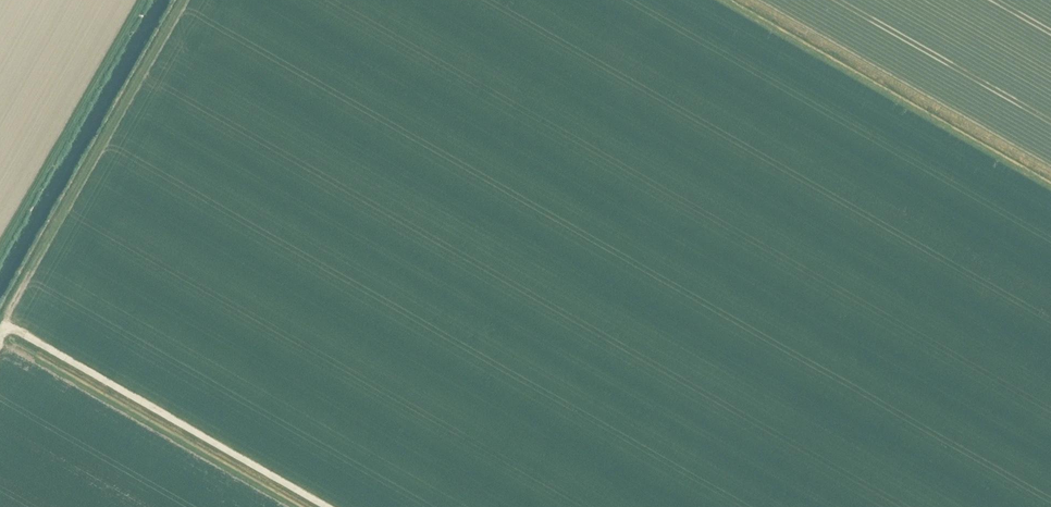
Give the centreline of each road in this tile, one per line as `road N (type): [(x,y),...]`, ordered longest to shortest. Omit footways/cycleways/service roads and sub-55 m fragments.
road 1 (track): [(0,330),(11,328),(333,506)]

